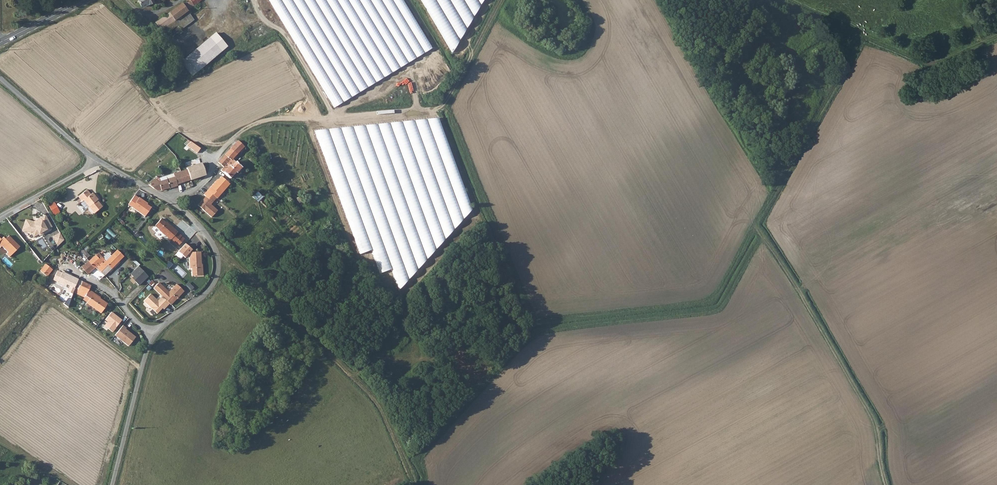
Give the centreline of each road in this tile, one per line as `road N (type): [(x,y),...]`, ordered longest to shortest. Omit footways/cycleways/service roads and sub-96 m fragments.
road 1 (track): [(223,149),(253,121),(440,109),(499,0)]
road 2 (track): [(211,242),(381,409),(418,484)]
road 3 (track): [(886,484),(878,432),(860,394),(757,224)]
road 4 (unclassified): [(153,338),(212,286),(215,253),(186,214),(94,159)]
road 5 (track): [(333,115),(280,31),(230,15),(227,0)]
road 6 (unclassified): [(112,484),(153,338)]
road 7 (unclassified): [(94,159),(0,80)]

